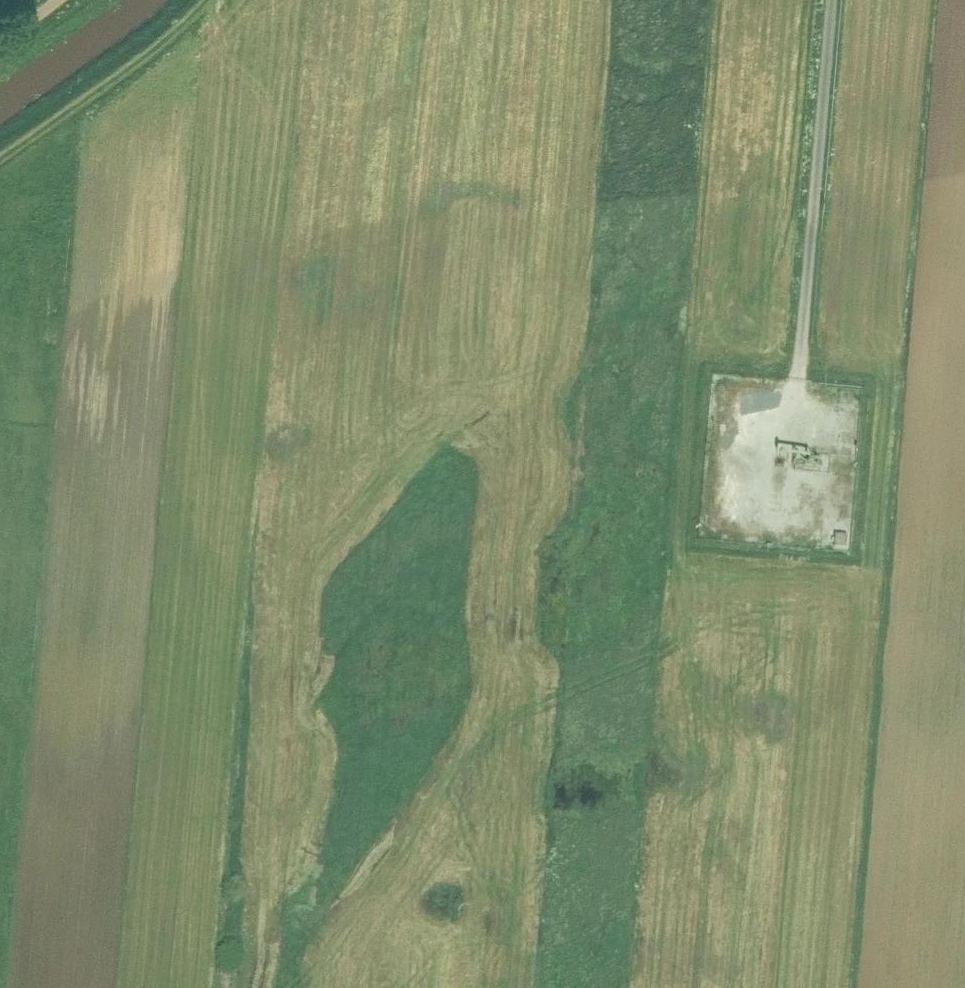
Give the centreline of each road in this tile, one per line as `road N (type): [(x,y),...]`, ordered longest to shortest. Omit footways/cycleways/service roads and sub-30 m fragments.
road 1 (track): [(833,0),(801,386)]

